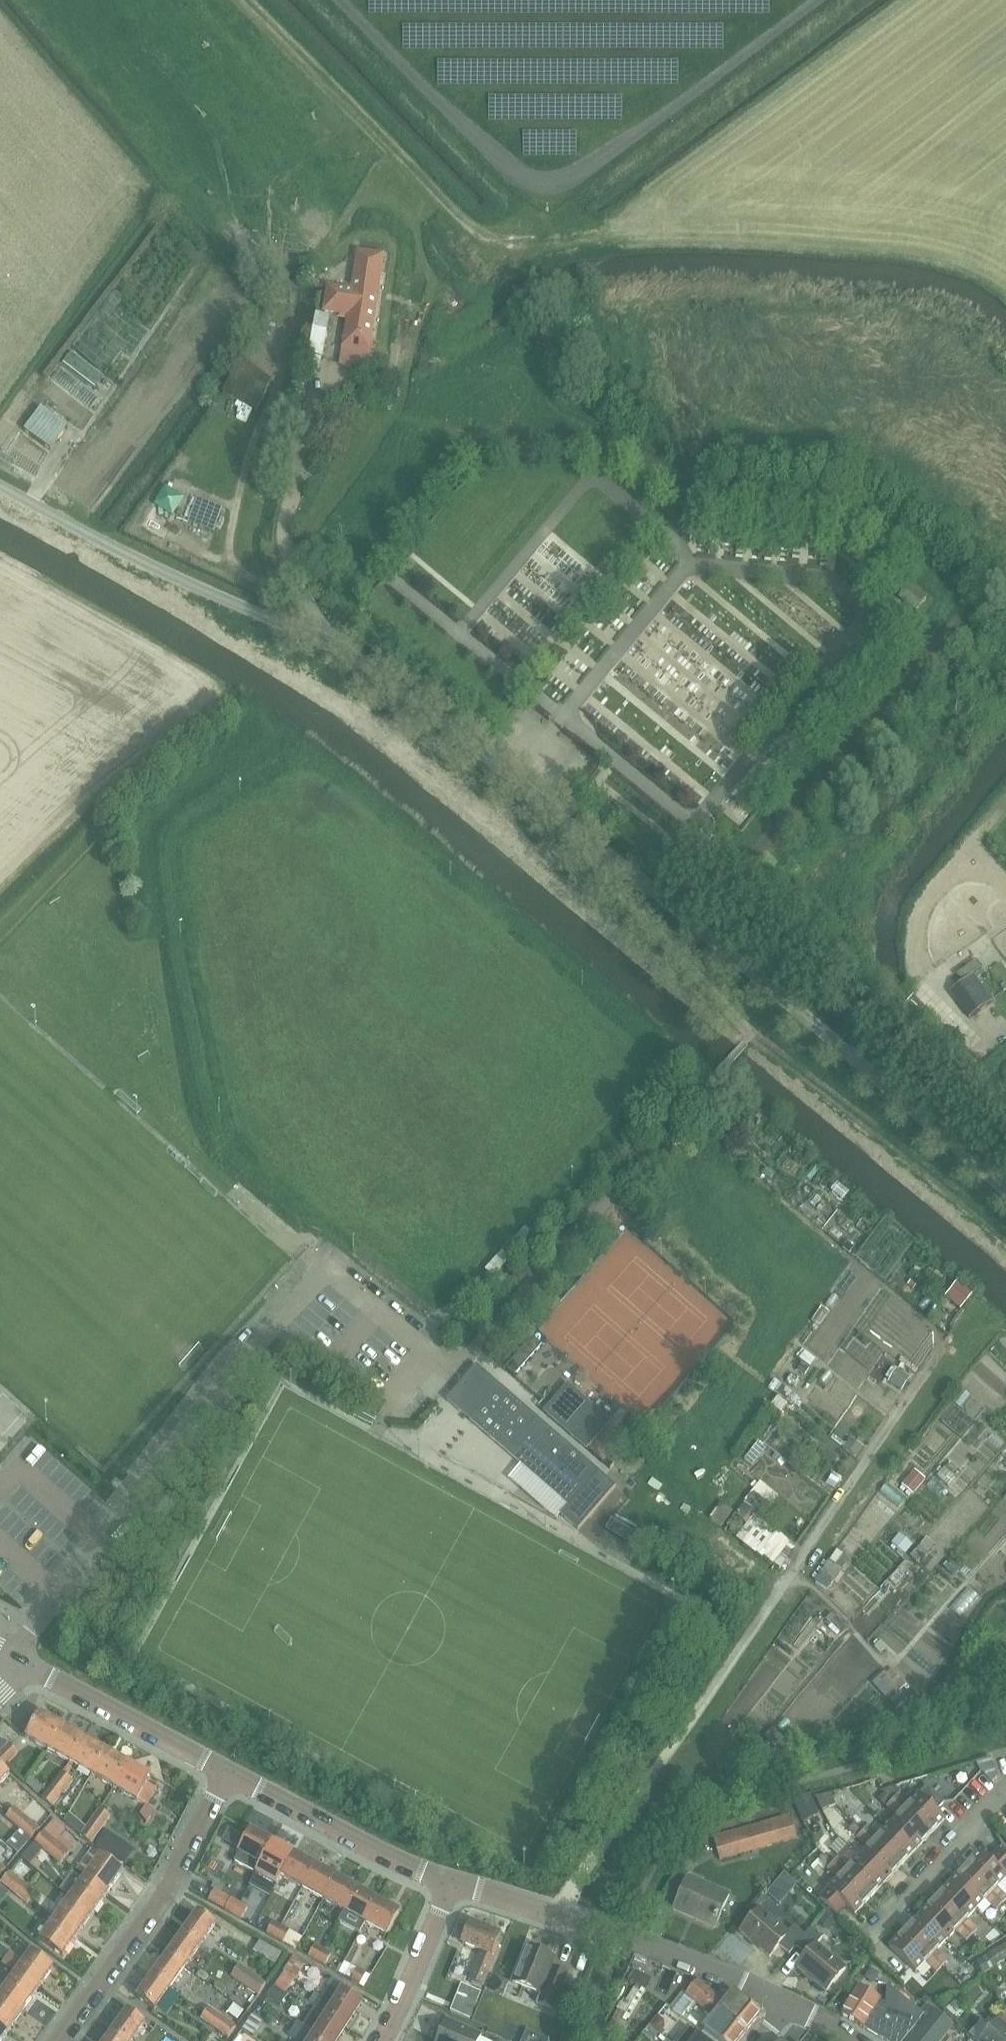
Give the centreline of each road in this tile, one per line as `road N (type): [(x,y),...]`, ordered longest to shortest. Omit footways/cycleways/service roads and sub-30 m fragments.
road 1 (unclassified): [(605,853),(372,667),(319,636),(139,563),(0,489)]
road 2 (residential): [(15,1656),(31,1624),(232,1366),(313,1276),(336,1275),(428,1354)]
road 3 (unclassified): [(1005,1194),(605,853)]
road 4 (track): [(588,243),(514,246),(475,230),(251,0)]
road 5 (residential): [(786,2005),(622,1935),(452,1879)]
road 6 (residential): [(59,2040),(162,1897),(228,1771)]
road 7 (track): [(926,1371),(747,1634)]
road 8 (residential): [(452,1879),(388,1856),(228,1771)]
road 9 (residential): [(605,853),(615,886),(749,1032),(745,1043)]
road 10 (residential): [(228,1771),(26,1663)]
road 11 (residential): [(869,1934),(1005,1791)]
road 12 (residential): [(381,2040),(452,1879)]

